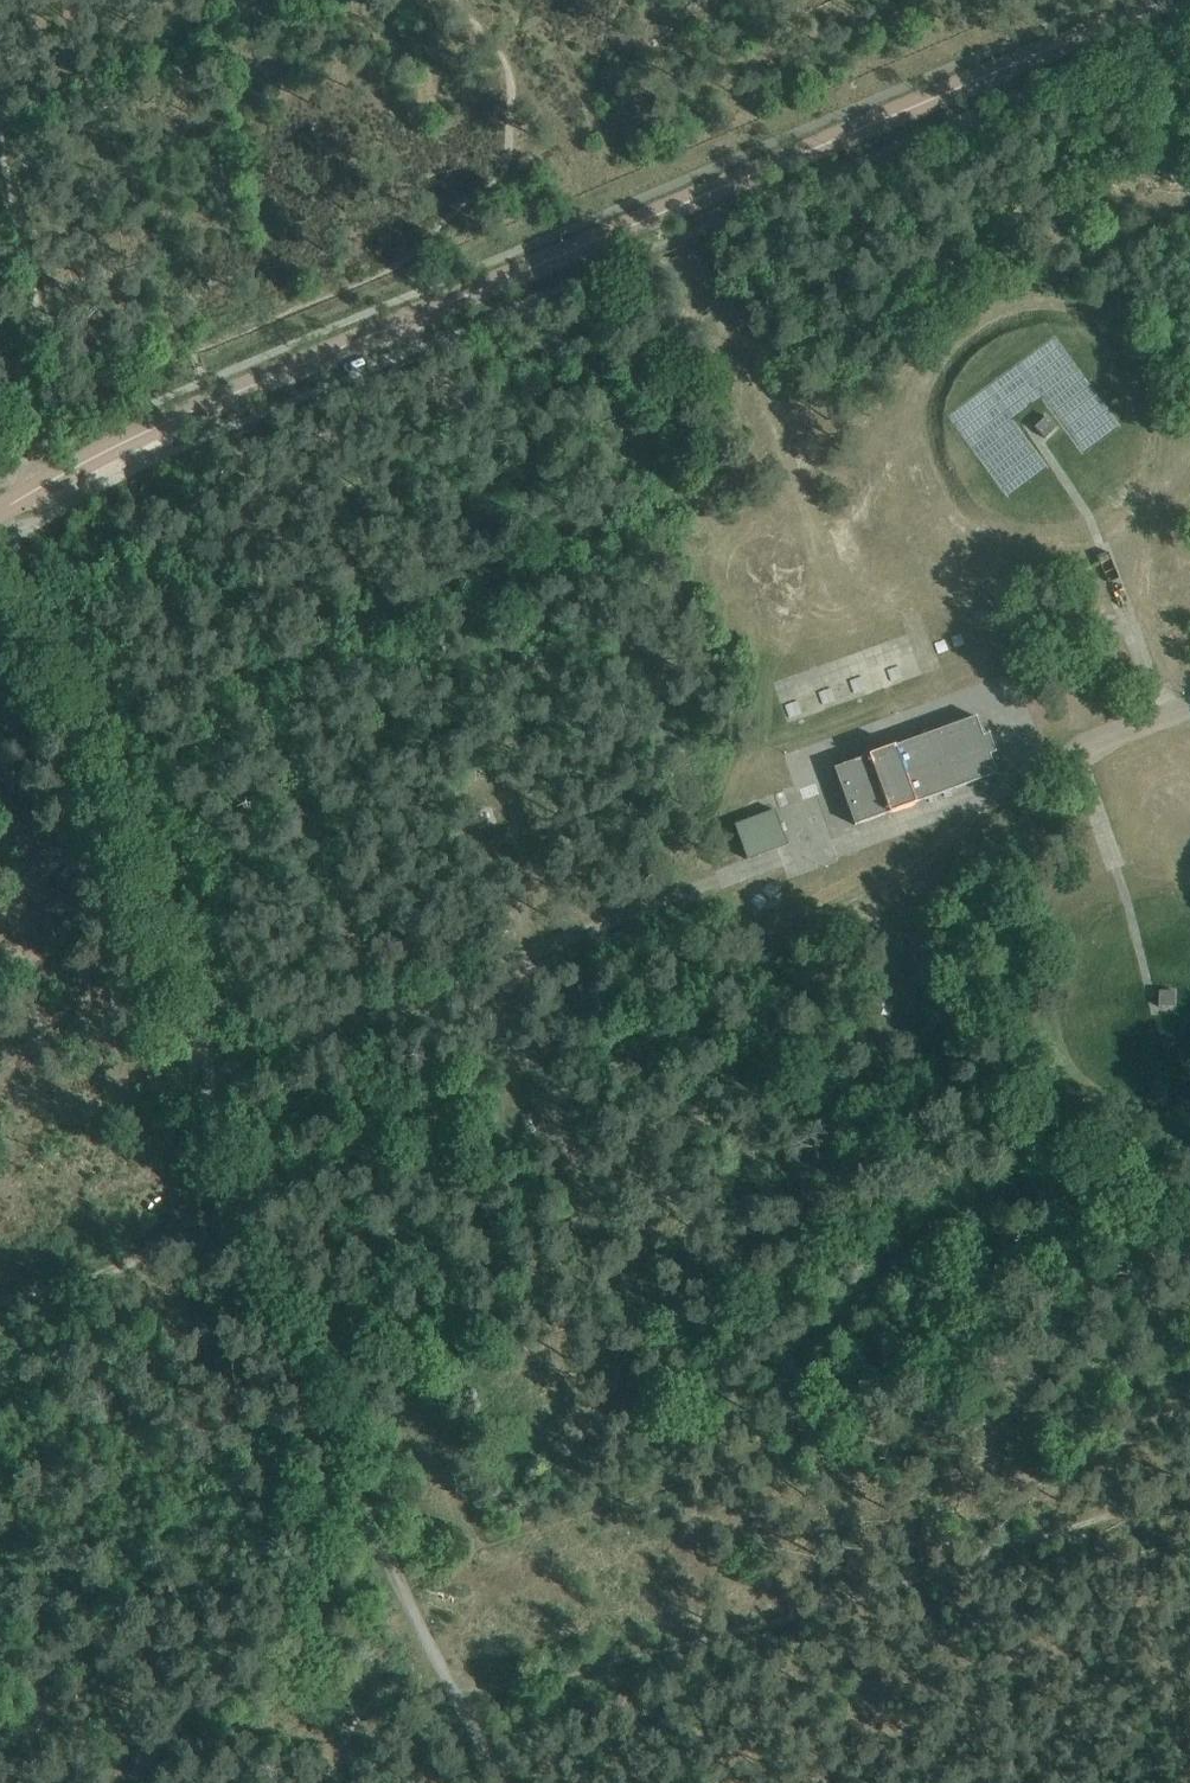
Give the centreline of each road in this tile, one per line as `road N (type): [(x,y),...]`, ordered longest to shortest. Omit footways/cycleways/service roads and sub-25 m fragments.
road 1 (unclassified): [(0,511),(96,456),(673,213),(1141,0)]

